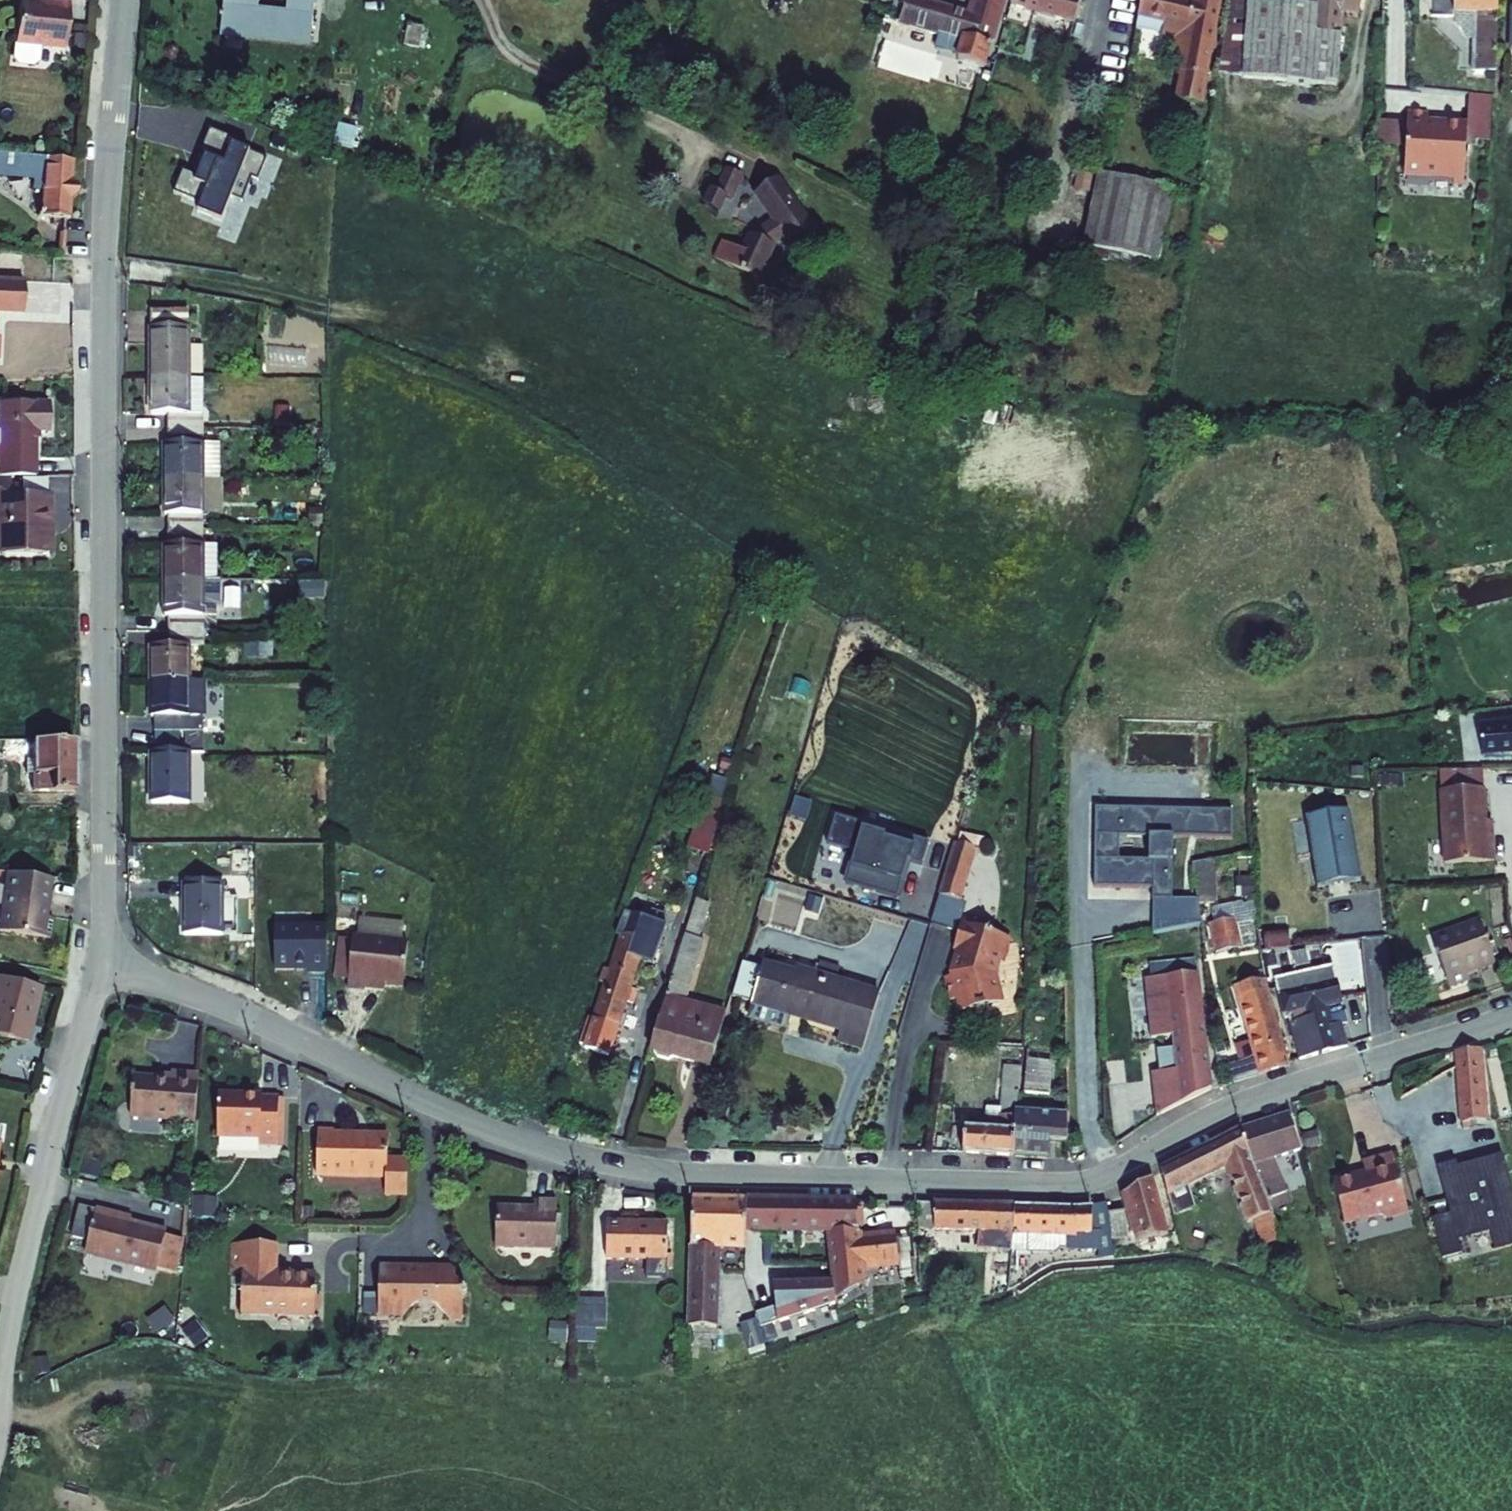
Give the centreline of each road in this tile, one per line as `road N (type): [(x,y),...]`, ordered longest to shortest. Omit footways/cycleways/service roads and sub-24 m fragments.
road 1 (residential): [(1511,1016),(1251,1101),(1081,1184),(703,1176),(596,1161),(502,1134),(246,1015),(98,959)]
road 2 (residential): [(124,0),(105,248),(98,959)]
road 3 (residential): [(98,959),(4,1362)]
road 4 (track): [(104,269),(351,313)]

